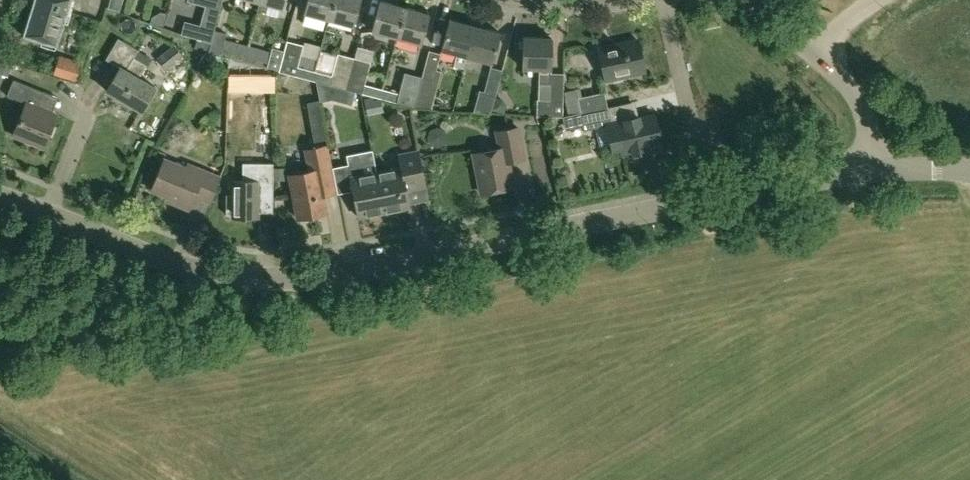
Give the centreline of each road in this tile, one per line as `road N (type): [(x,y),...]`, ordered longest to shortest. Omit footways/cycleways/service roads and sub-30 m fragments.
road 1 (residential): [(0,196),(212,273),(270,282),(877,171)]
road 2 (unclassified): [(877,171),(869,116),(857,93),(810,53)]

